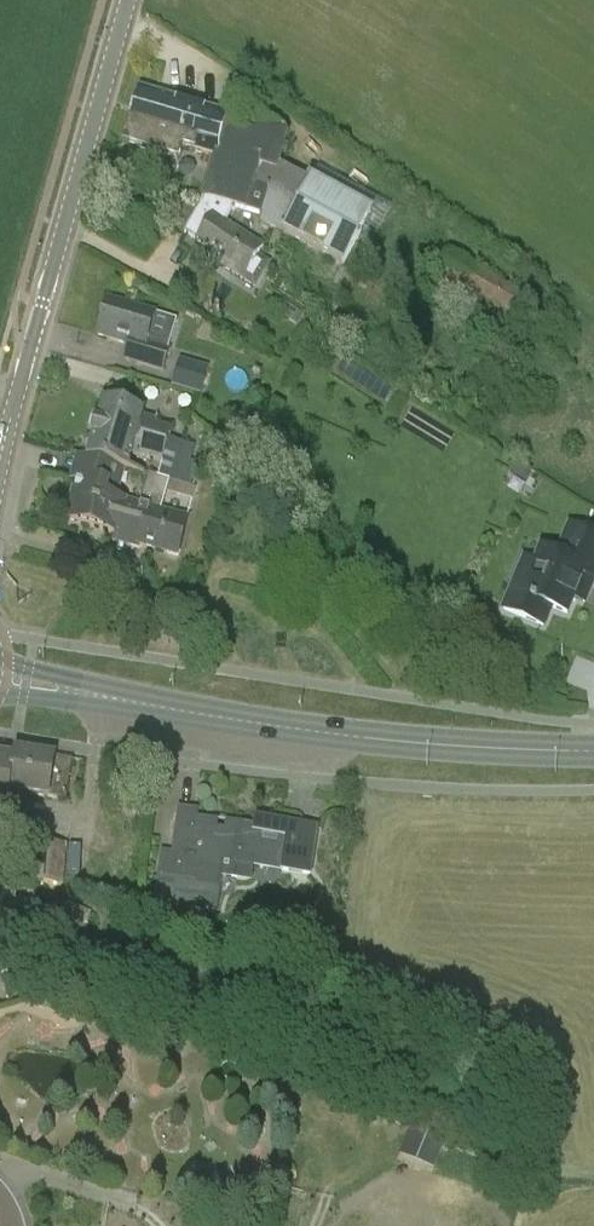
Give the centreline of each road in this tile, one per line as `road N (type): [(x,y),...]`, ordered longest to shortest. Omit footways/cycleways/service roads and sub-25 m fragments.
road 1 (primary): [(593,753),(400,744),(0,678)]
road 2 (tertiary): [(0,447),(127,0)]

